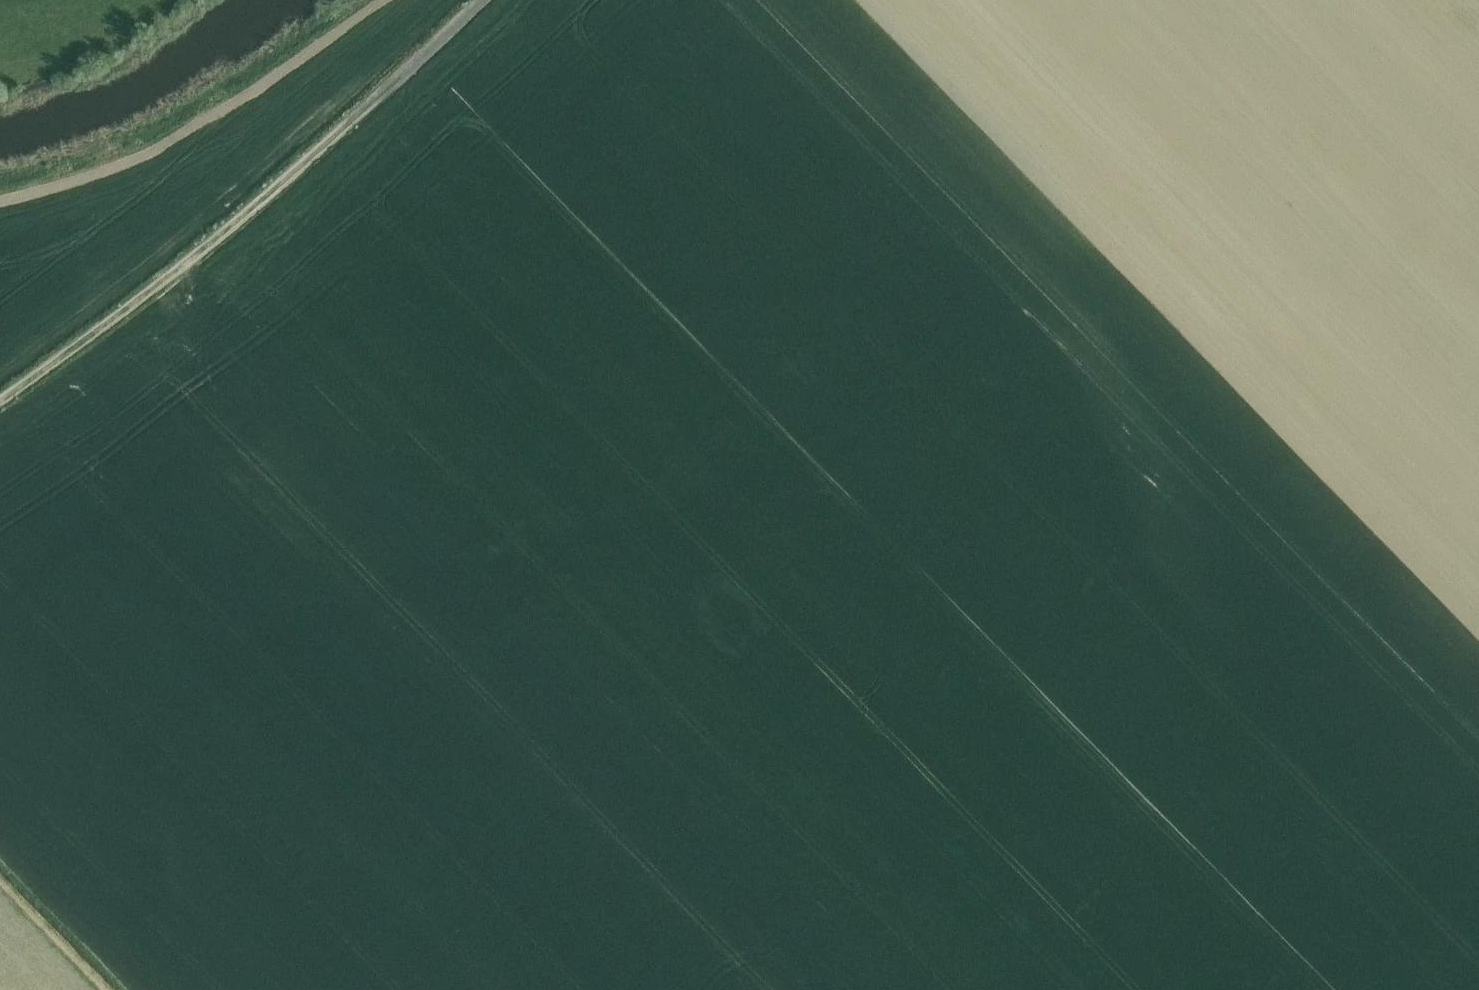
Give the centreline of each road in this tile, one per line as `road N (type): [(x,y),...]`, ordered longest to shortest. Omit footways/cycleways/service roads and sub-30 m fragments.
road 1 (track): [(482,0),(316,157),(0,406)]

